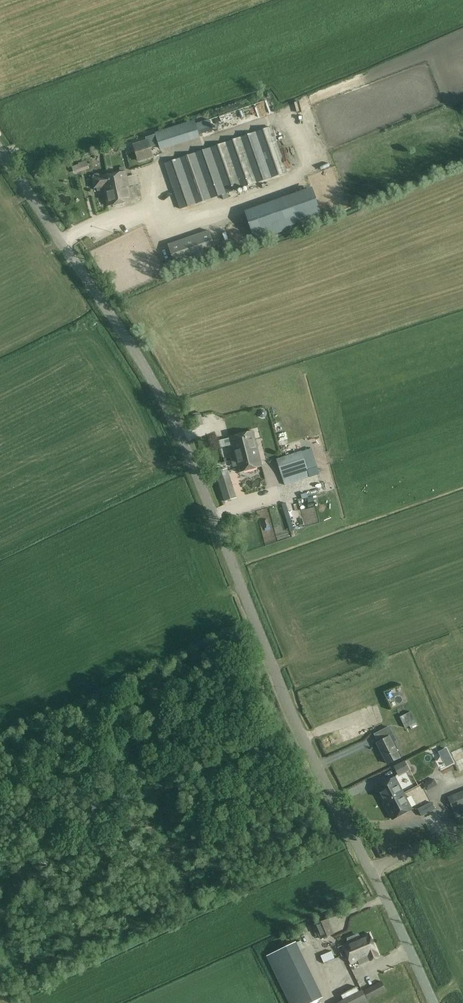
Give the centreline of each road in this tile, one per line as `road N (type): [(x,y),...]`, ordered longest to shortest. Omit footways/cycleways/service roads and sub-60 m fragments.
road 1 (unclassified): [(434,1002),(330,792),(159,390),(0,152)]

